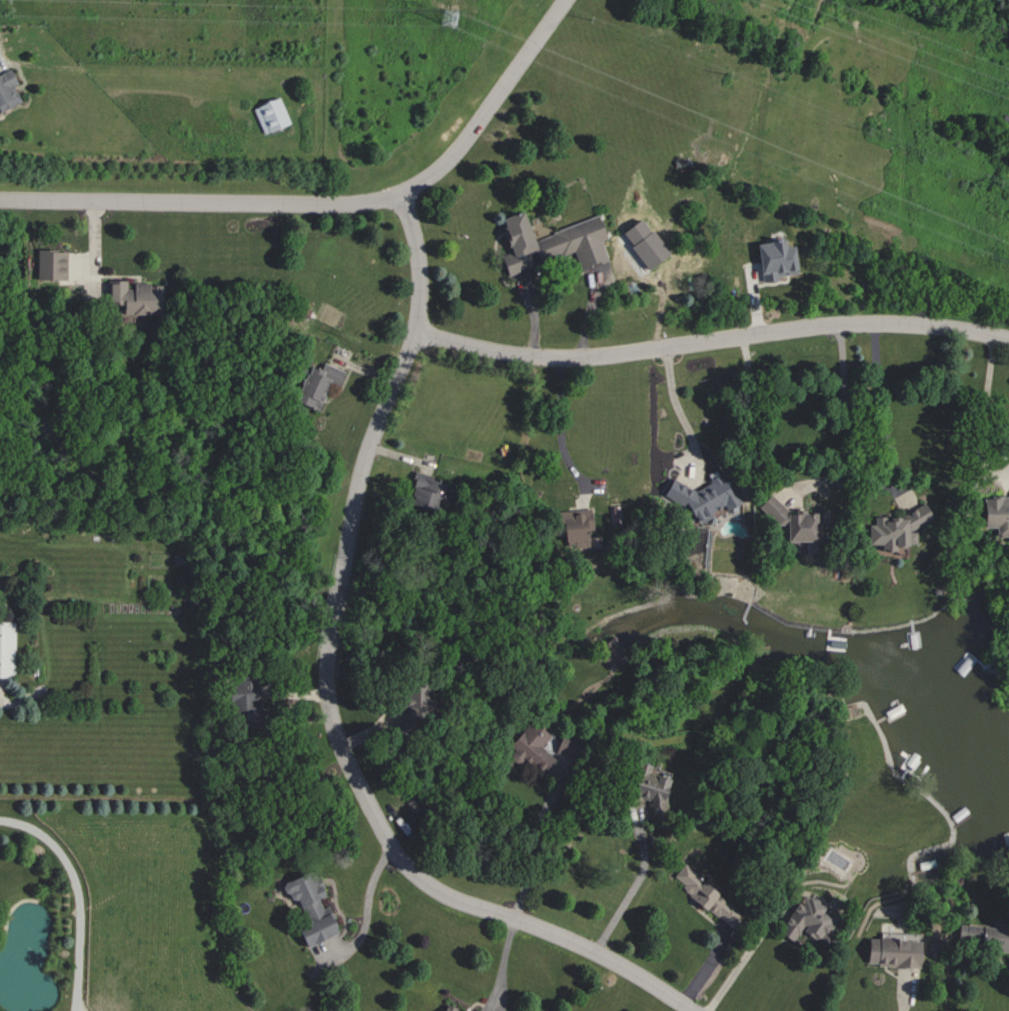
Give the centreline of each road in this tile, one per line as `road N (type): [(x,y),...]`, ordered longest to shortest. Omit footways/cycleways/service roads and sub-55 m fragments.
road 1 (residential): [(692,1010),(612,961),(424,883),(383,834),(332,725),(325,671),(333,622),(398,513),(420,284),(402,193)]
road 2 (residential): [(0,200),(318,205),(402,193),(459,149),(566,0)]
road 3 (residential): [(415,335),(561,358),(833,323),(1008,337)]
road 4 (residential): [(415,335),(363,463),(333,622)]
road 5 (residential): [(174,457),(415,335)]

